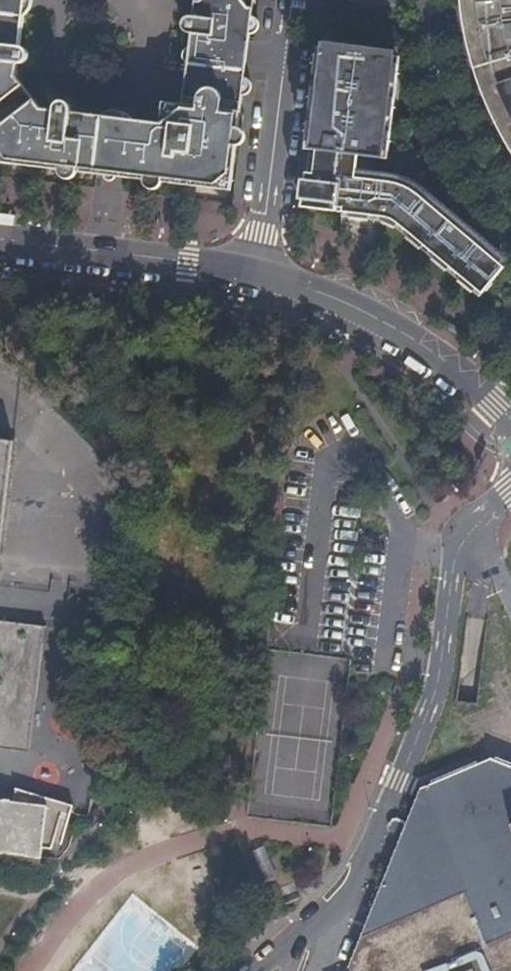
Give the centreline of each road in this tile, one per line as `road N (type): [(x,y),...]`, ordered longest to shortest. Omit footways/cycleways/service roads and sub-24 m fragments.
road 1 (residential): [(510,495),(461,543),(438,685),(360,872),(335,911),(239,970)]
road 2 (tertiary): [(256,276),(383,323),(461,377),(510,429)]
road 3 (unclassified): [(289,0),(256,276)]
road 4 (tertiary): [(0,240),(256,276)]
road 5 (unclassified): [(510,223),(485,198),(433,93),(416,0)]

